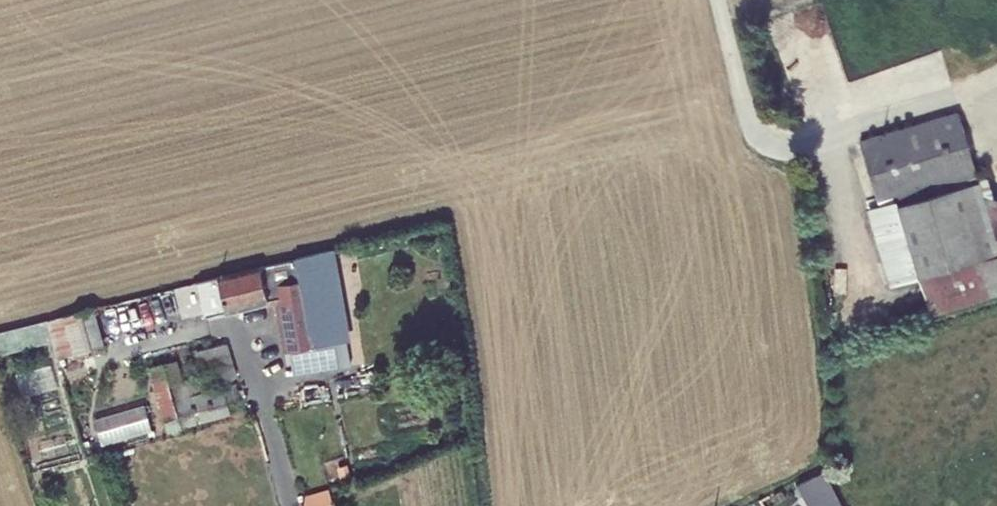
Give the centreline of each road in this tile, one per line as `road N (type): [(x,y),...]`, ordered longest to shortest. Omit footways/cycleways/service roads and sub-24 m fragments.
road 1 (track): [(785,142),(996,72)]
road 2 (track): [(720,0),(751,121),(785,142)]

